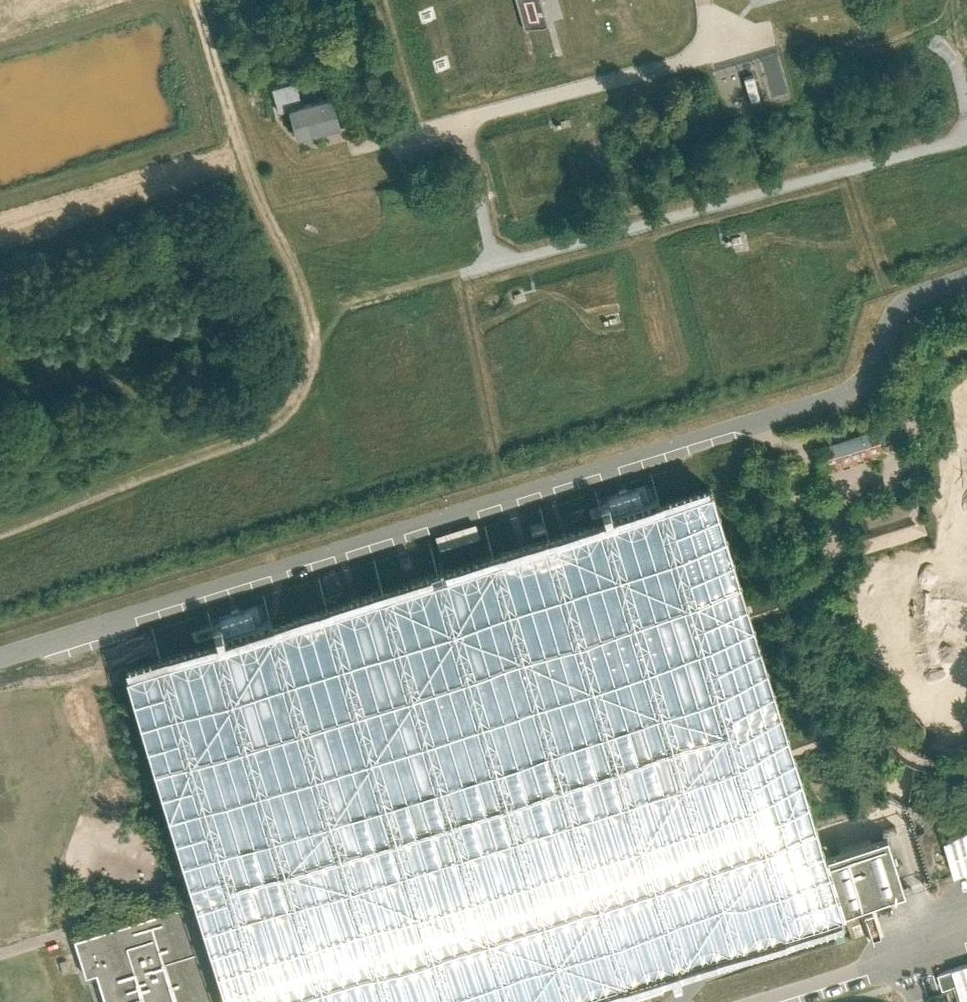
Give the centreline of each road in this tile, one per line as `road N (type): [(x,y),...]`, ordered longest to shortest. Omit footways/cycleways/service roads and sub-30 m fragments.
road 1 (track): [(966,144),(304,310),(309,332),(295,397),(250,435),(205,453)]
road 2 (track): [(206,0),(304,310)]
road 3 (track): [(205,453),(0,527)]

